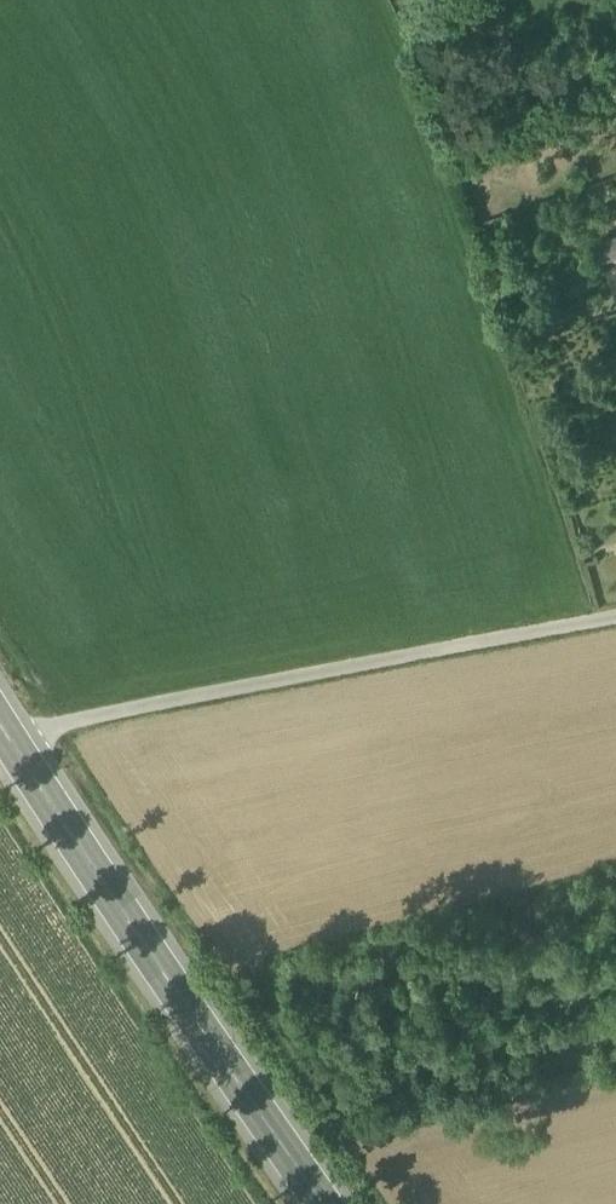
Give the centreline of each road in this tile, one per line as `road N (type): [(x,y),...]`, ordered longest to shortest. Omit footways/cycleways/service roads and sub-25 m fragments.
road 1 (residential): [(3,734),(615,620)]
road 2 (primary): [(3,734),(323,1203)]

